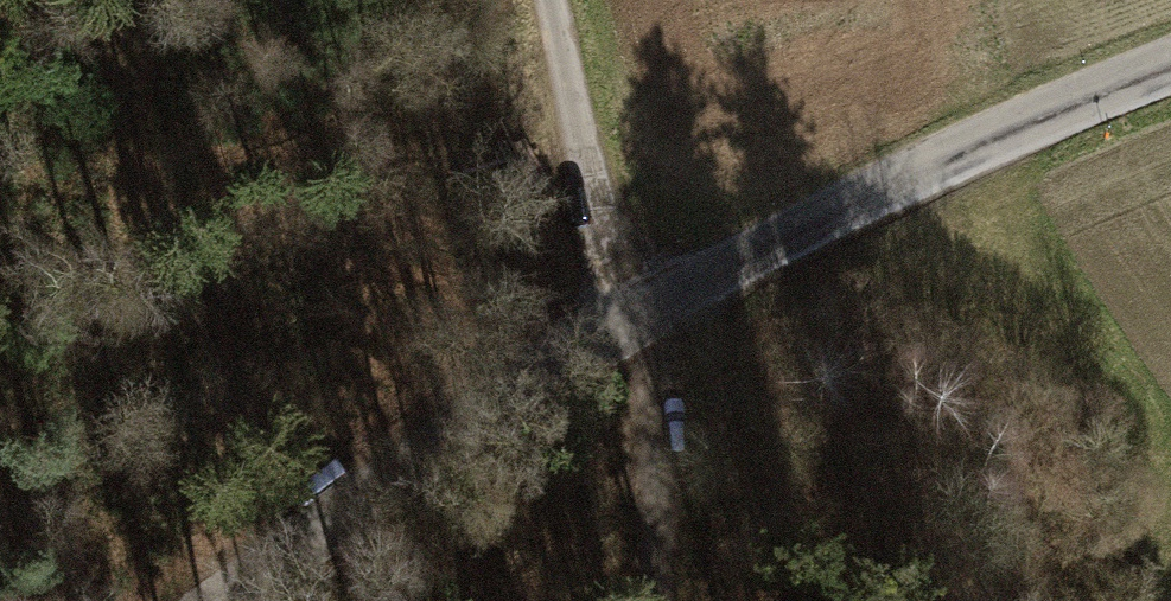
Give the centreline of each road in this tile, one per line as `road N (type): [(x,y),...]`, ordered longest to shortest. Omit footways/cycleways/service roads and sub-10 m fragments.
road 1 (tertiary): [(222,600),(348,505),(631,318),(973,145),(1170,64)]
road 2 (track): [(542,0),(650,378),(651,600)]

